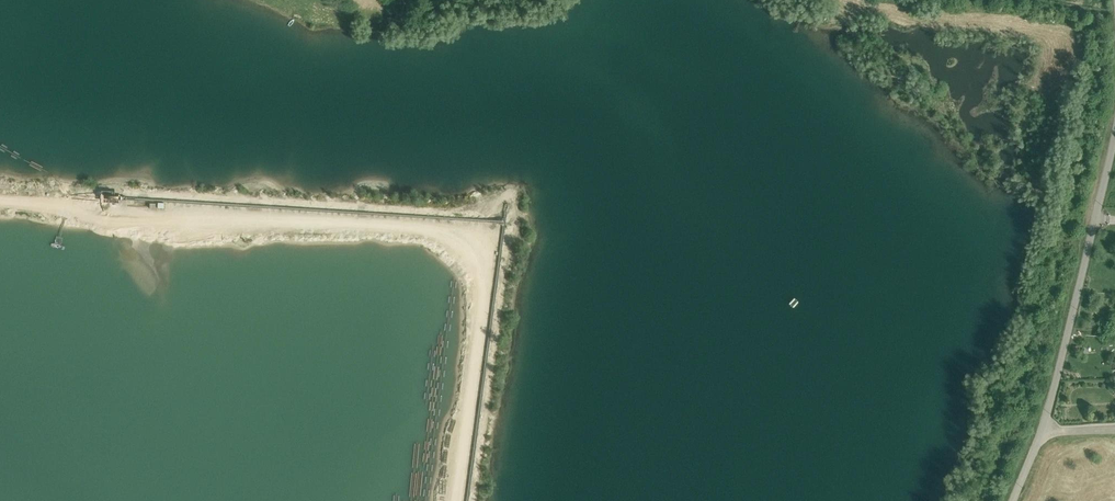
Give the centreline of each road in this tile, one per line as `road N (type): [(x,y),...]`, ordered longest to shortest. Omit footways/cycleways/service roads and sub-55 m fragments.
road 1 (unclassified): [(1017,500),(1047,433),(1114,160)]

